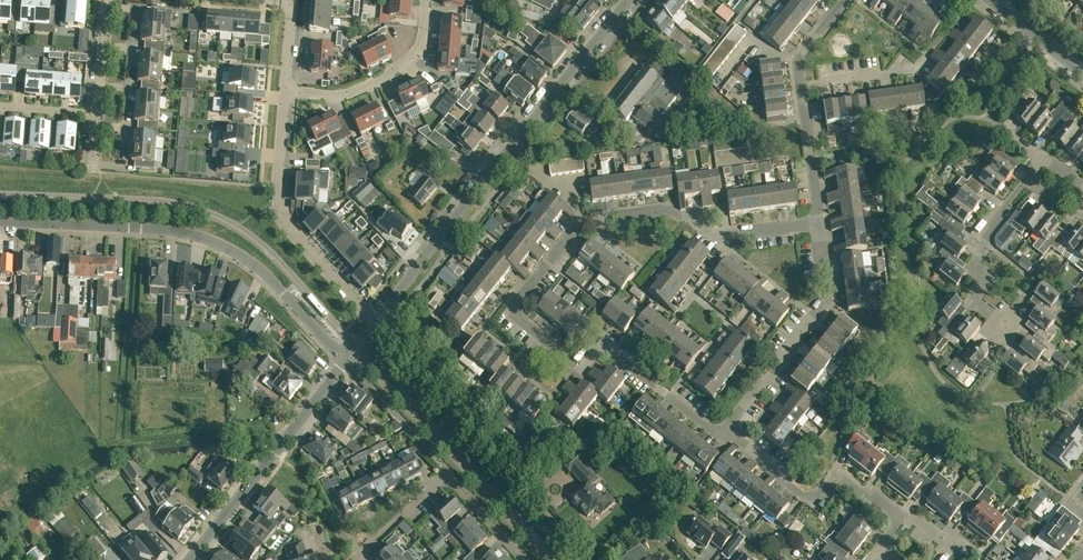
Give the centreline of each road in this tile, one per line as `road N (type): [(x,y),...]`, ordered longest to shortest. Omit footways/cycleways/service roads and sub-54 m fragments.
road 1 (residential): [(722,433),(611,350),(580,364),(566,358),(517,319),(518,305),(586,218),(661,210),(724,236),(821,223)]
road 2 (residential): [(375,320),(630,0)]
road 3 (residential): [(345,360),(233,252),(181,232),(0,221)]
road 4 (residential): [(590,559),(375,320)]
road 5 (residential): [(285,93),(279,213),(375,320)]
road 6 (residential): [(187,559),(345,360)]
road 7 (residential): [(722,433),(826,307),(821,223)]
road 8 (residential): [(526,559),(448,476),(359,554)]
road 9 (residential): [(900,518),(837,479),(811,503),(722,433)]
road 10 (residential): [(1010,330),(978,304),(978,234),(1040,159)]
road 11 (residential): [(427,0),(418,50),(384,79),(330,97),(285,93)]
road 12 (residential): [(821,223),(801,88)]
road 13 (residential): [(987,0),(1082,77)]

